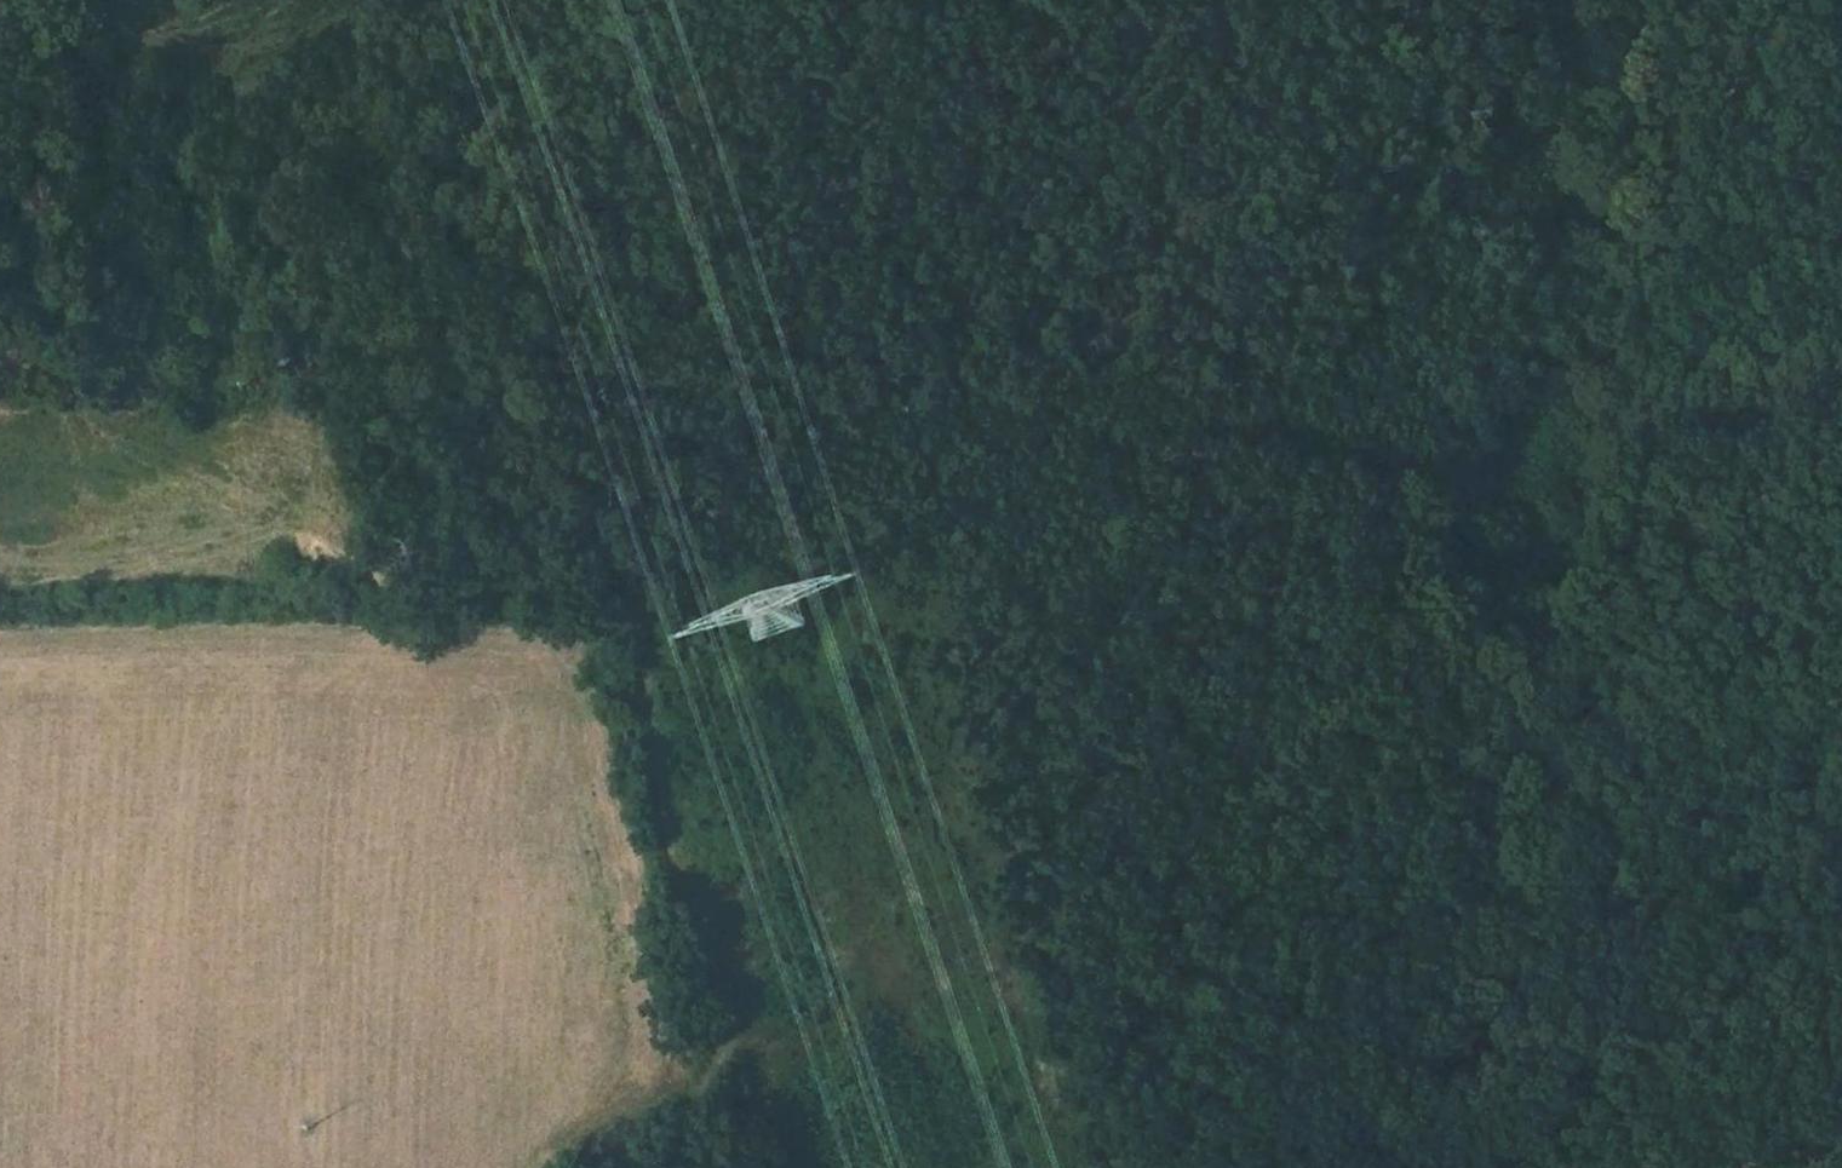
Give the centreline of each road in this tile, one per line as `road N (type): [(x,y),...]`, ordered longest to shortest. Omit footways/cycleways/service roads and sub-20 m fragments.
road 1 (track): [(637,1167),(707,1114),(734,1083),(710,917),(642,645),(642,597),(484,587),(0,617)]
road 2 (track): [(0,87),(54,96),(85,84),(110,51)]

